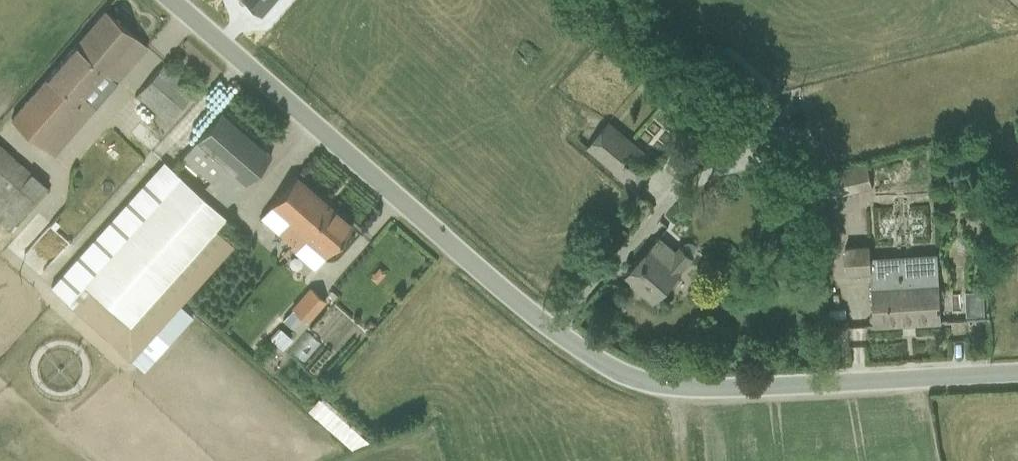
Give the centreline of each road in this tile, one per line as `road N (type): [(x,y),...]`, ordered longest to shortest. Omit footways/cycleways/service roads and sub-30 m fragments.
road 1 (unclassified): [(1017,367),(717,385),(627,371),(559,331),(179,0)]

